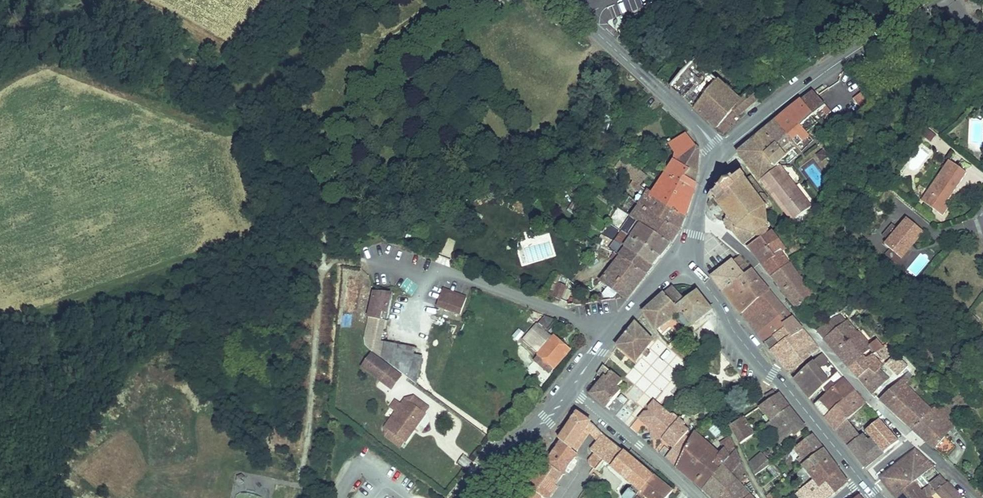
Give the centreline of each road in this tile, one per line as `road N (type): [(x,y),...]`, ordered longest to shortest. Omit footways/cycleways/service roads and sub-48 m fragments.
road 1 (residential): [(696,219),(743,242),(909,433)]
road 2 (secondary): [(861,469),(757,362),(688,250)]
road 3 (secondary): [(718,155),(779,102),(929,0)]
road 4 (residential): [(370,264),(453,274),(609,332)]
road 5 (secondary): [(560,0),(718,155)]
road 6 (residential): [(698,497),(572,388)]
road 7 (secondary): [(461,497),(572,388)]

